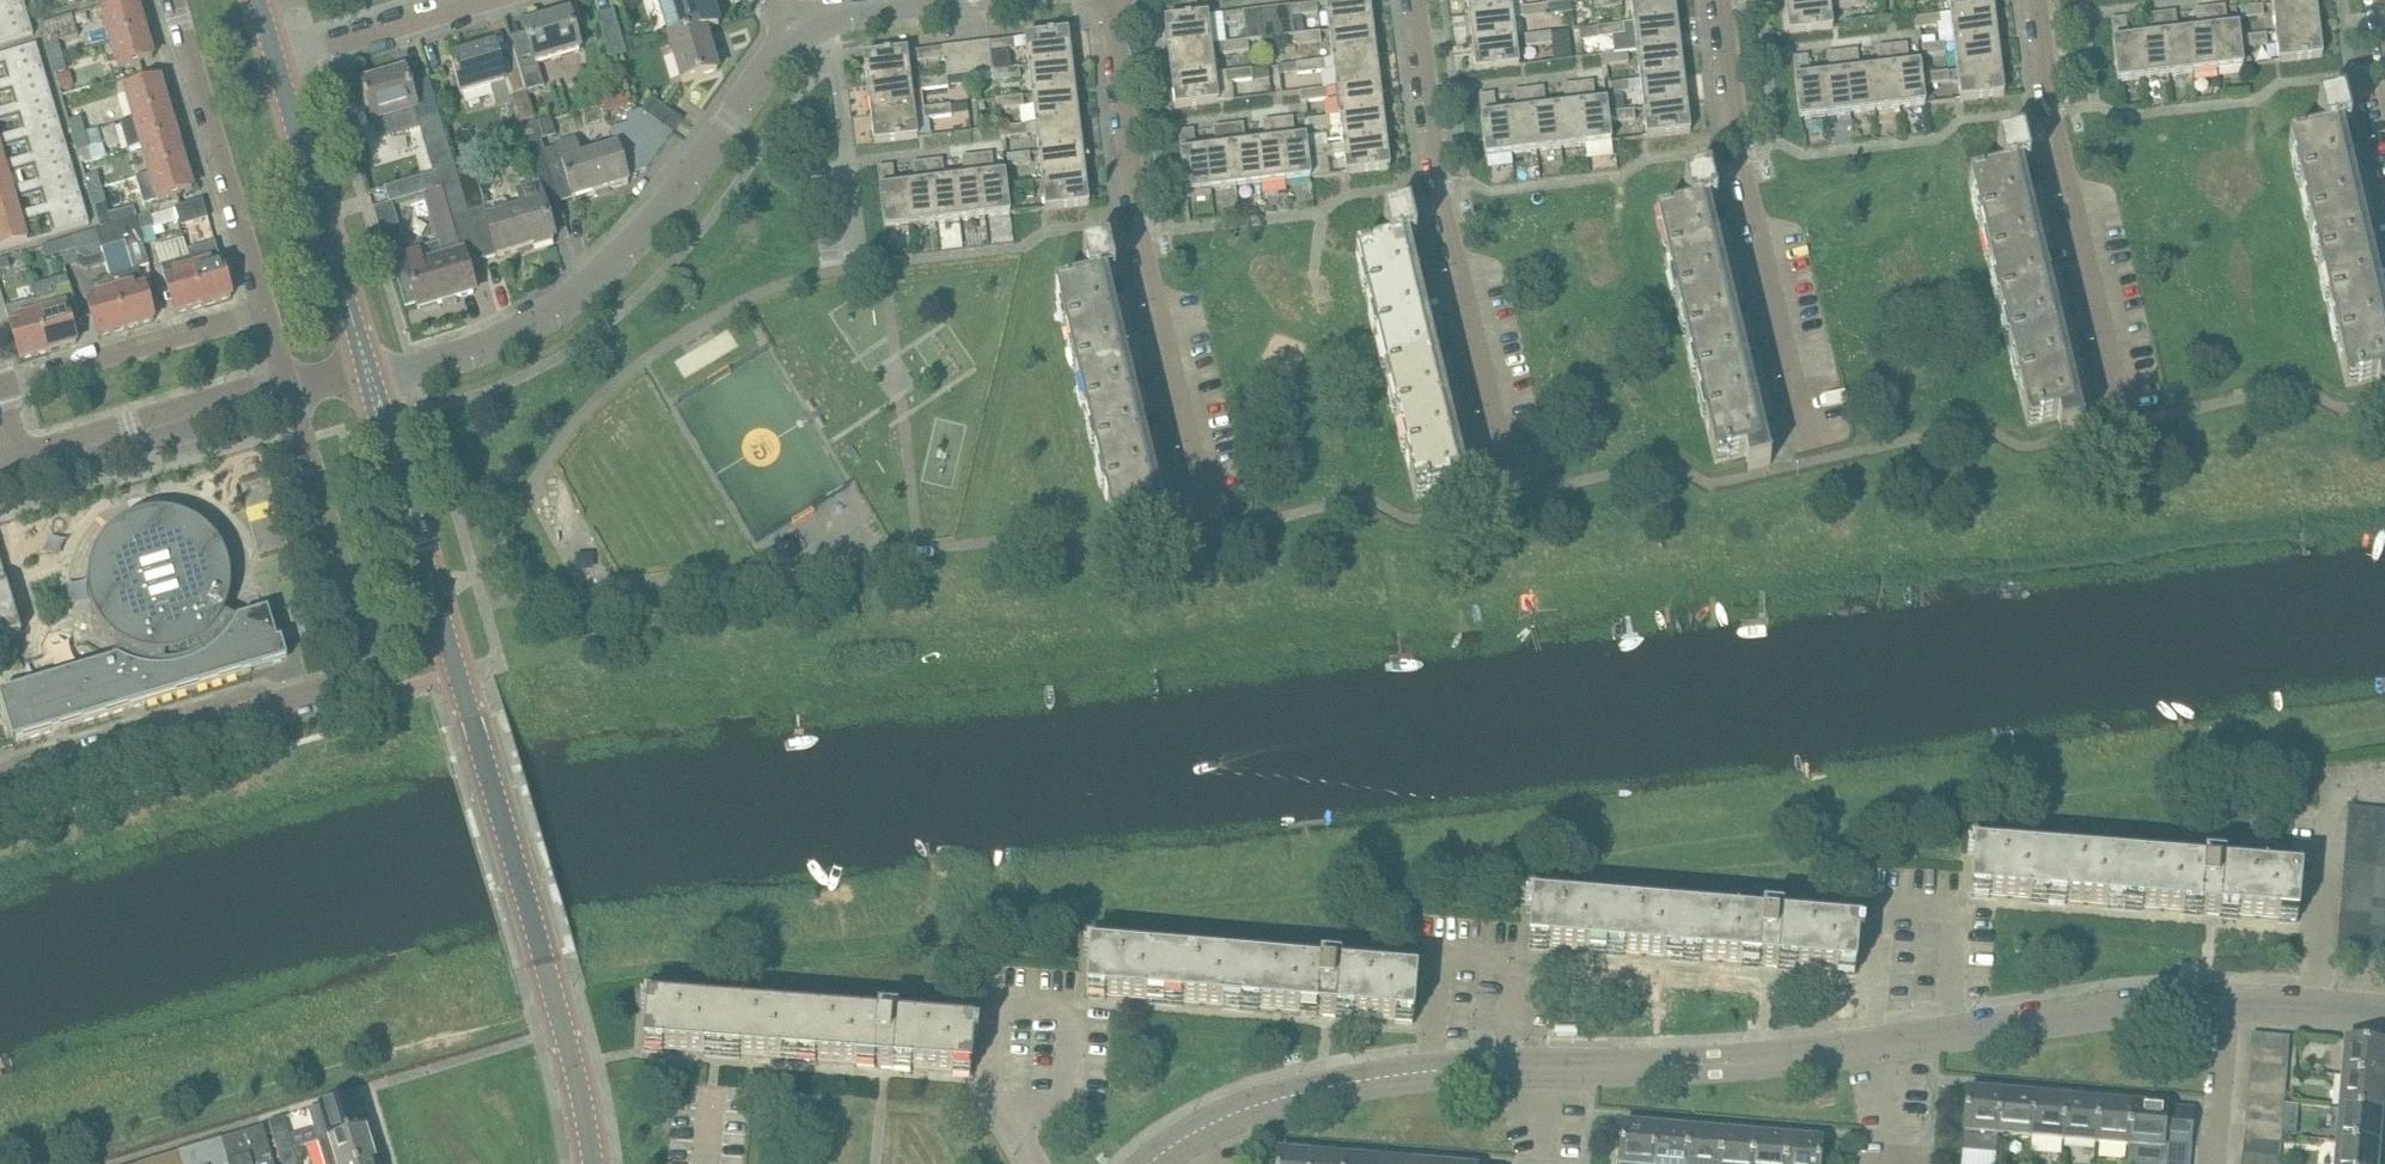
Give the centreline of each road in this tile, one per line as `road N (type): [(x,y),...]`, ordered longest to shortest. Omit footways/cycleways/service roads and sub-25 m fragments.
road 1 (tertiary): [(595,1163),(575,1068),(369,378)]
road 2 (residential): [(0,786),(331,693),(363,664),(367,634),(290,387)]
road 3 (residential): [(369,378),(474,350),(565,304),(662,213),(799,33)]
road 4 (residential): [(1215,532),(1134,219),(1110,0)]
road 5 (residential): [(1421,0),(1440,185),(1516,496)]
road 6 (residential): [(1807,471),(1737,148),(1719,0)]
road 7 (residential): [(2126,428),(2055,111),(2040,0)]
road 8 (residential): [(290,387),(173,0)]
road 9 (residential): [(2227,1003),(2144,1004),(1877,1046)]
road 10 (residential): [(1544,1071),(1436,1068),(1259,1104),(1207,1125)]
road 11 (residential): [(1877,1046),(1713,1069),(1544,1071)]
road 12 (tertiary): [(369,378),(276,60)]
road 13 (residential): [(24,461),(290,387)]
road 14 (residential): [(276,60),(475,0)]
road 15 (residential): [(2214,1163),(2227,1003)]
road 16 (residential): [(2384,1013),(2227,1003)]
road 17 (residential): [(799,33),(821,15),(944,0)]

